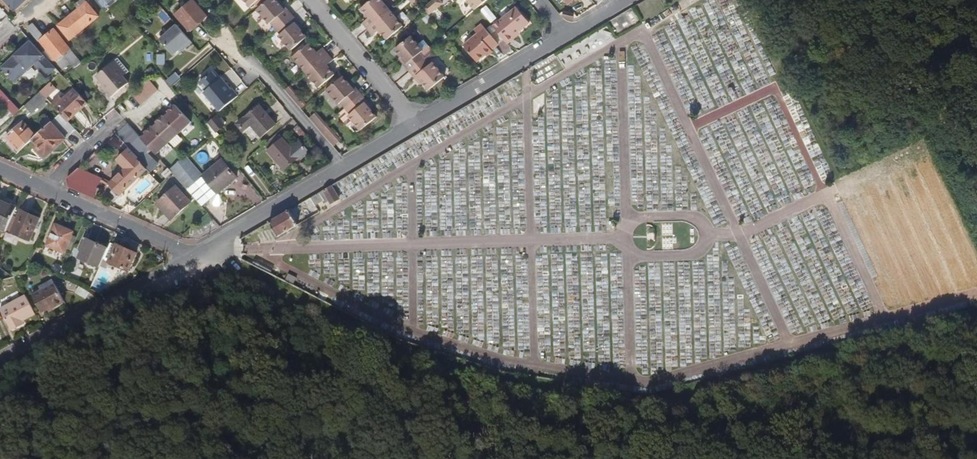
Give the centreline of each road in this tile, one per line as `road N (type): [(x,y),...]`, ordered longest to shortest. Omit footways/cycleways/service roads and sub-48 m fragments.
road 1 (residential): [(192,256),(416,126)]
road 2 (residential): [(0,361),(192,256)]
road 3 (residential): [(416,126),(566,38)]
road 4 (residential): [(43,188),(192,256)]
road 5 (residential): [(312,0),(416,126)]

